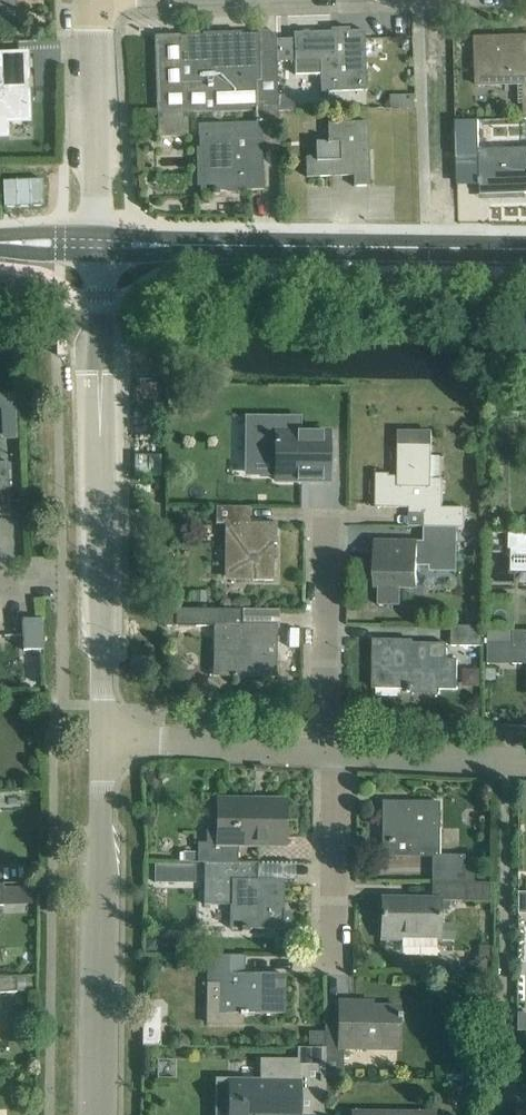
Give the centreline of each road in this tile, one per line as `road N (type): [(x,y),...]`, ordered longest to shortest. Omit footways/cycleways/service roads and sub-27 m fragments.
road 1 (residential): [(102,738),(97,243)]
road 2 (tertiary): [(97,243),(525,247)]
road 3 (residential): [(99,1114),(102,738)]
road 4 (residential): [(97,243),(93,0)]
road 5 (residential): [(322,752),(325,522)]
road 6 (residential): [(102,738),(322,752)]
road 7 (residential): [(334,960),(333,753)]
road 8 (residential): [(333,753),(525,764)]

